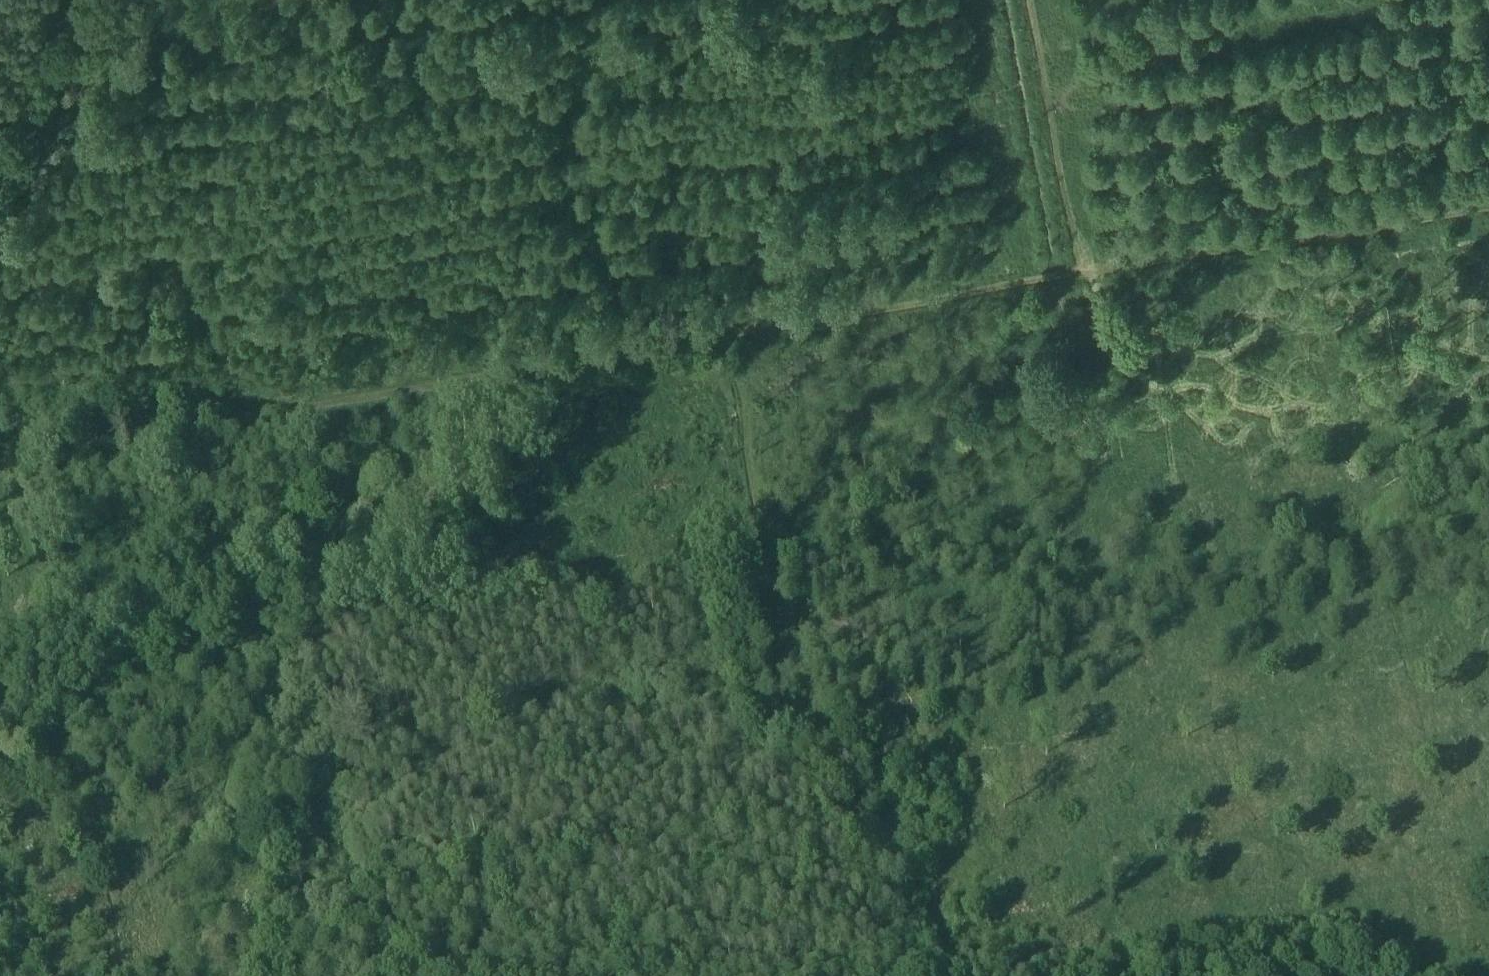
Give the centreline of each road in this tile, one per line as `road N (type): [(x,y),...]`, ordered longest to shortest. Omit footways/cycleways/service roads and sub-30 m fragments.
road 1 (track): [(722,335),(1488,206)]
road 2 (track): [(0,463),(722,335)]

